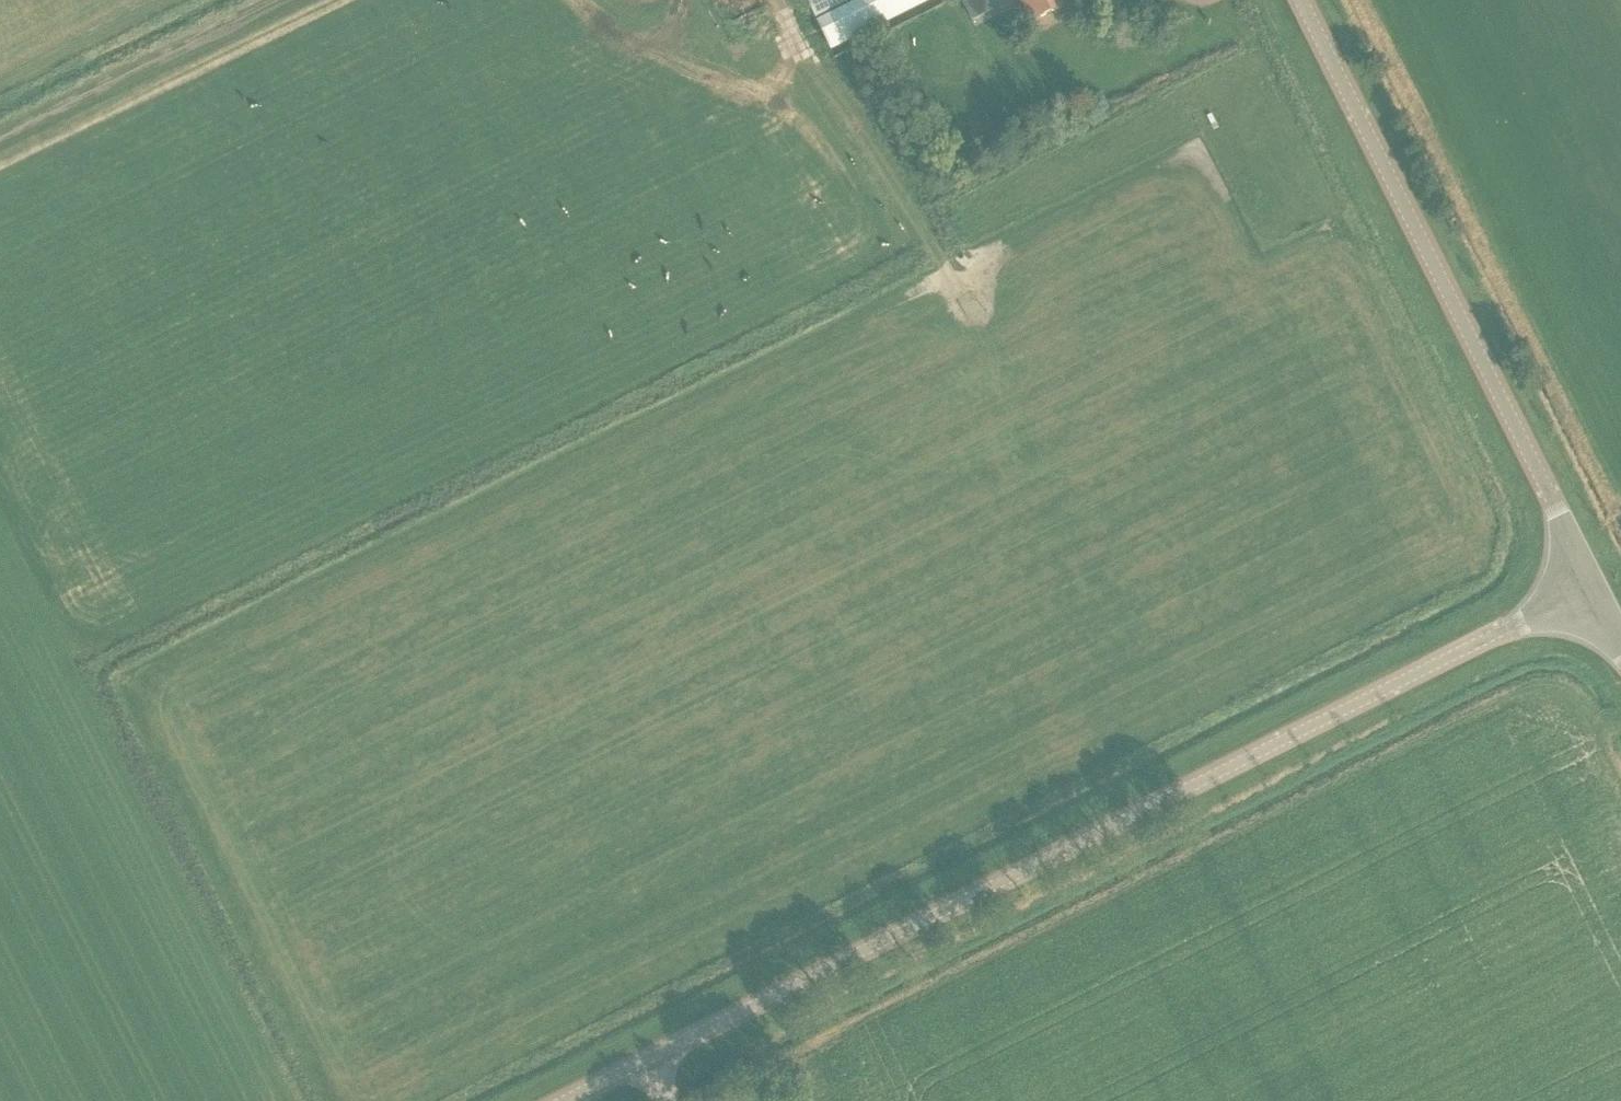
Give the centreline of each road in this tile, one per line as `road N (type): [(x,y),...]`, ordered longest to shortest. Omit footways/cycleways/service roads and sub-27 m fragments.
road 1 (unclassified): [(561,1100),(1592,585)]
road 2 (tertiary): [(1592,585),(1299,0)]

